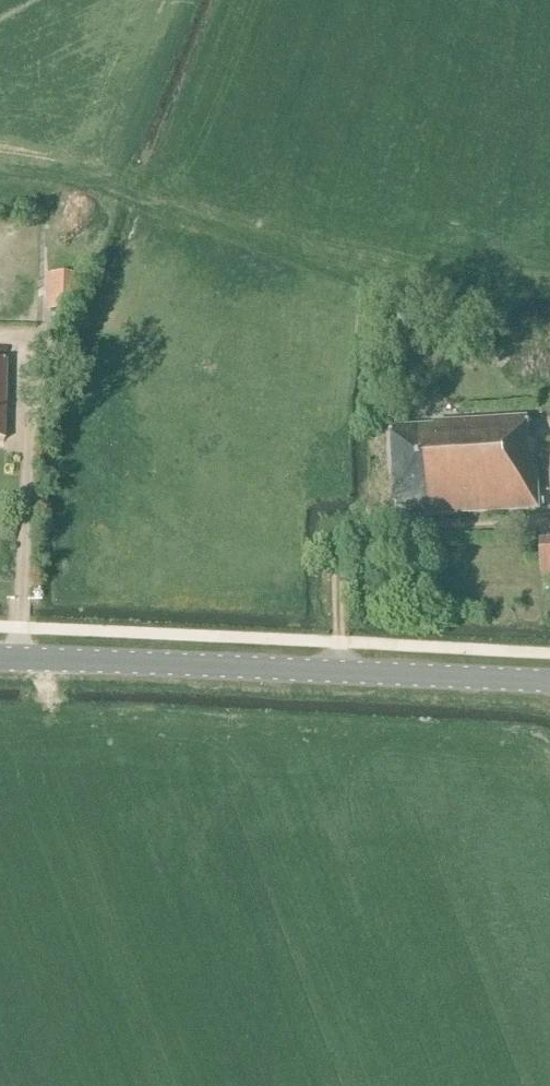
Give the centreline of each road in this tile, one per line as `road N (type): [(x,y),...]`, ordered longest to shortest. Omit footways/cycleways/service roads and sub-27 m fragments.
road 1 (secondary): [(0,660),(549,681)]

